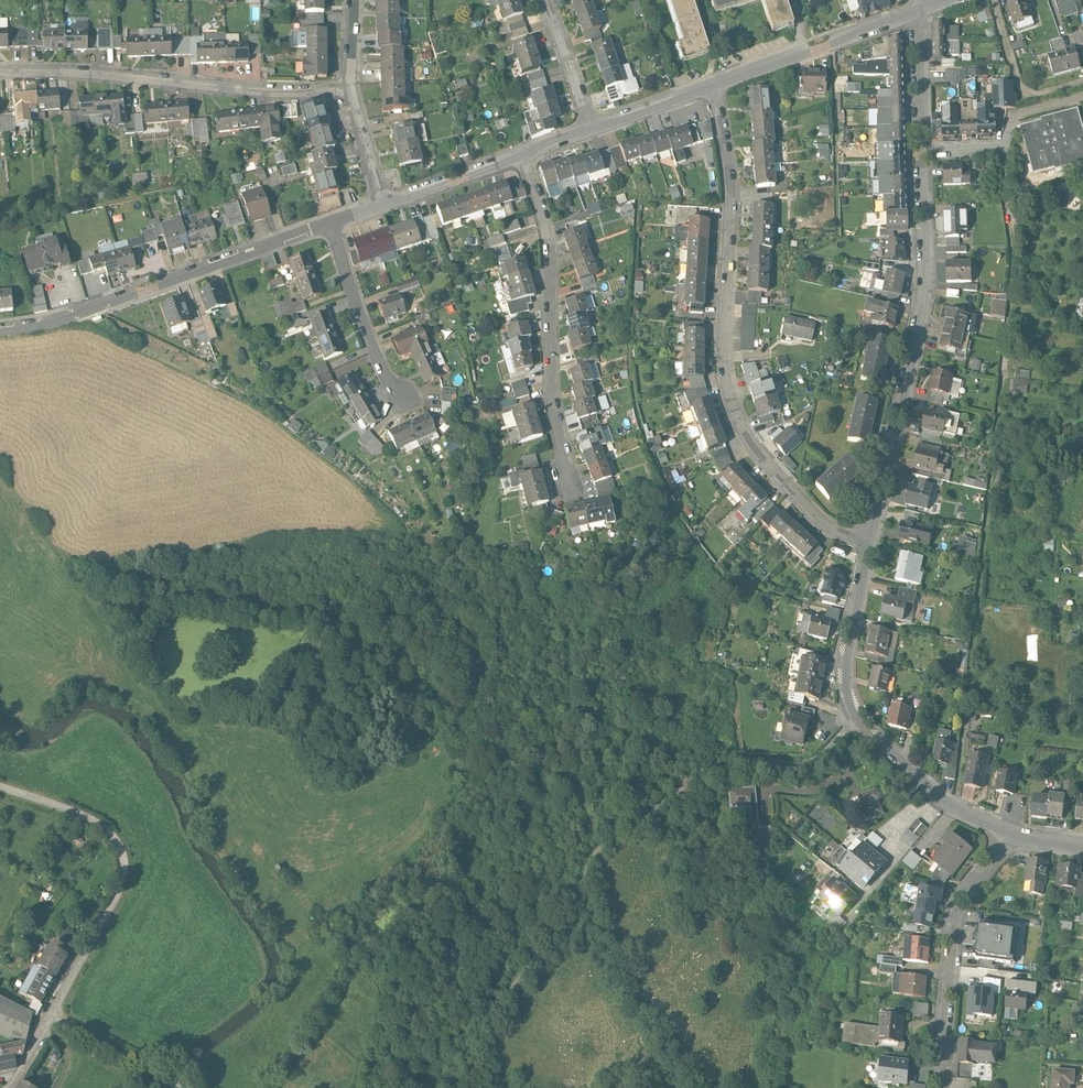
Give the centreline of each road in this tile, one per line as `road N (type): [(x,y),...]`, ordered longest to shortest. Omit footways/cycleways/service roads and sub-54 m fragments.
road 1 (track): [(856,719),(814,760),(720,772),(615,836),(594,856),(563,926),(472,1042),(448,1087)]
road 2 (residential): [(868,540),(814,519),(735,418),(722,362),(730,214),(715,85)]
road 3 (unclassified): [(0,787),(101,824),(124,864),(121,889),(55,1013),(6,1087)]
road 4 (residential): [(868,540),(904,411),(927,284),(925,153)]
road 5 (residential): [(1008,830),(946,797),(856,719),(847,660),(868,540)]
road 6 (residential): [(350,90),(269,92),(0,72)]
road 7 (residential): [(330,223),(94,308),(0,329)]
road 8 (residential): [(568,489),(550,380),(549,251),(519,155)]
road 9 (residential): [(941,1087),(956,904),(1008,830)]
road 10 (residential): [(922,9),(715,85)]
road 11 (residential): [(330,223),(361,318),(405,402)]
road 12 (track): [(186,1087),(55,1013)]
road 13 (residential): [(519,155),(382,205)]
road 14 (residential): [(925,153),(922,9)]
road 15 (residential): [(593,128),(543,0)]
road 16 (residential): [(715,85),(593,128)]

